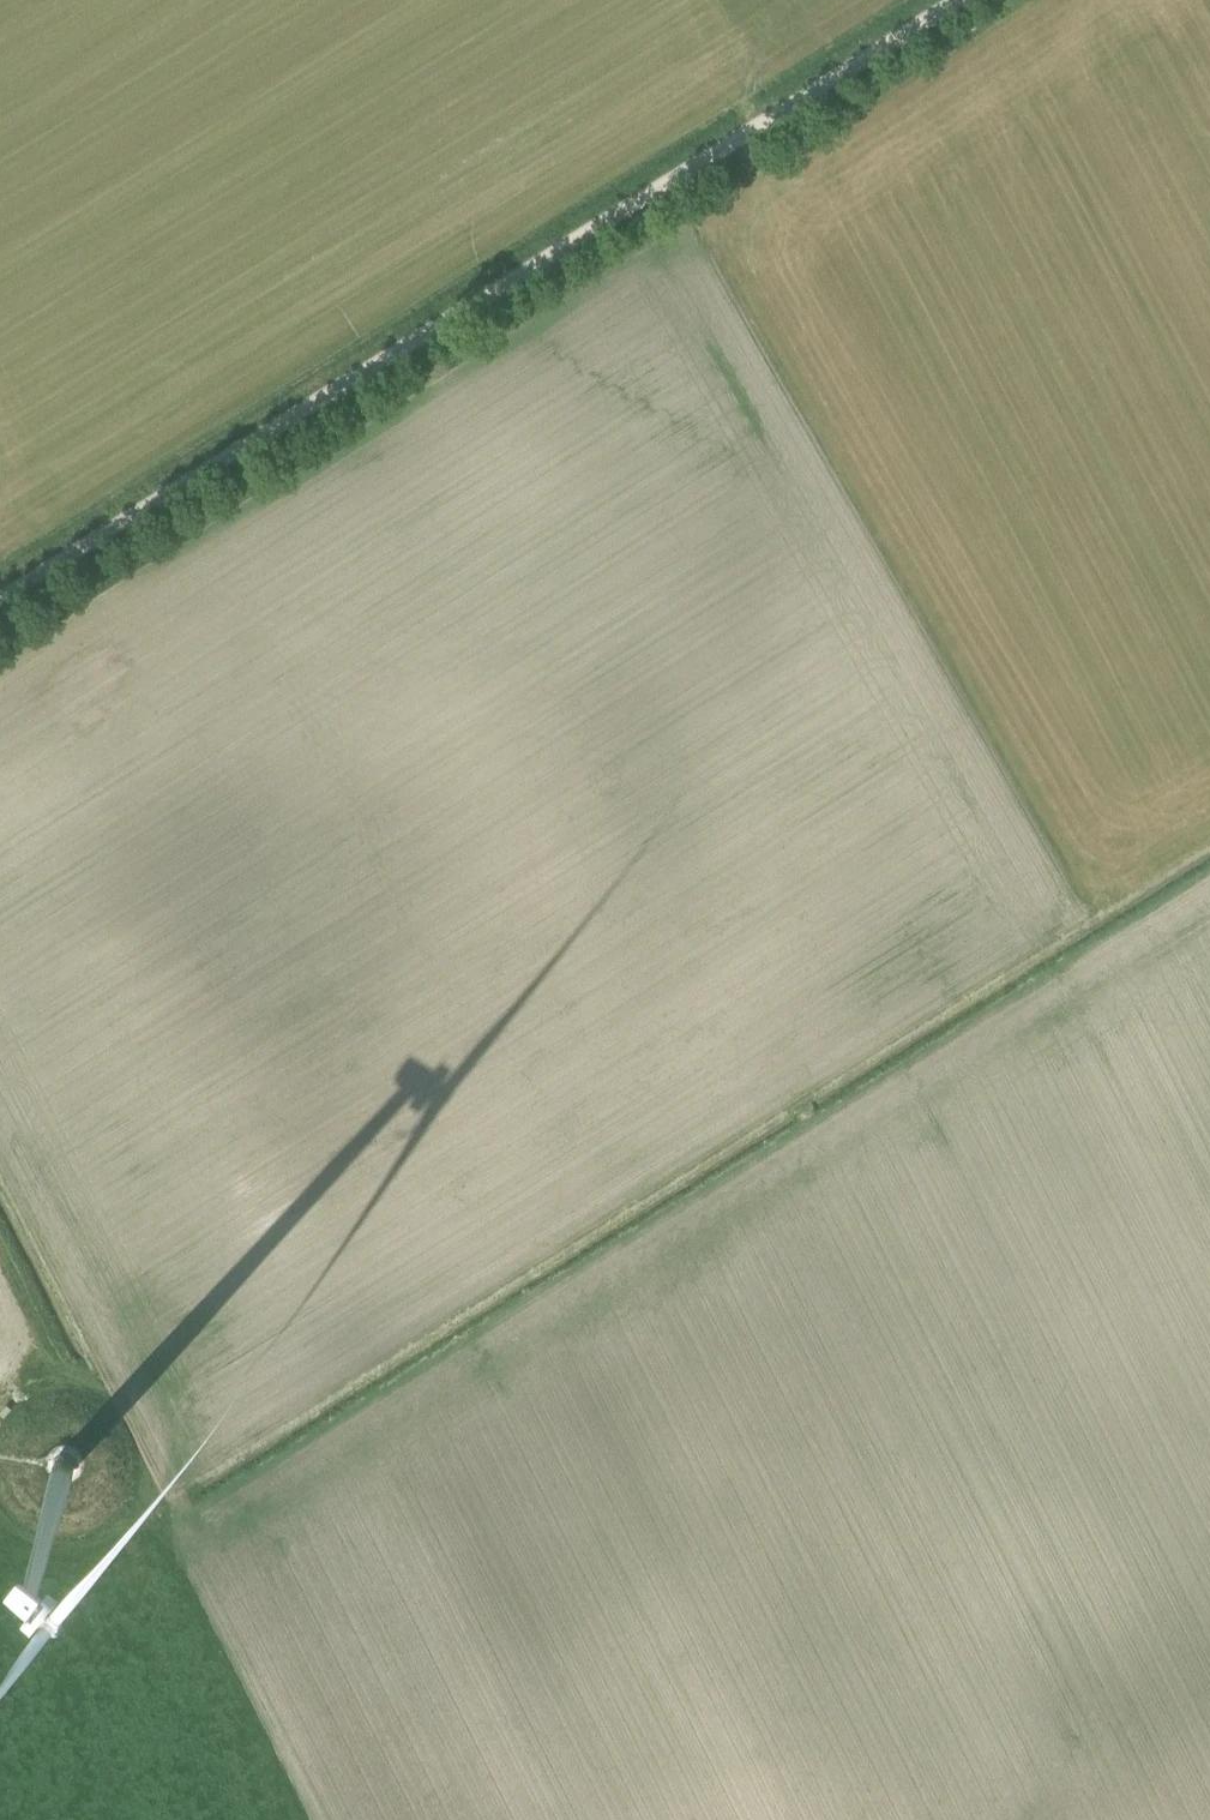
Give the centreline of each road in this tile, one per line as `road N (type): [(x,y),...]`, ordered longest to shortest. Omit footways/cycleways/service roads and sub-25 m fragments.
road 1 (track): [(0,611),(972,0)]

